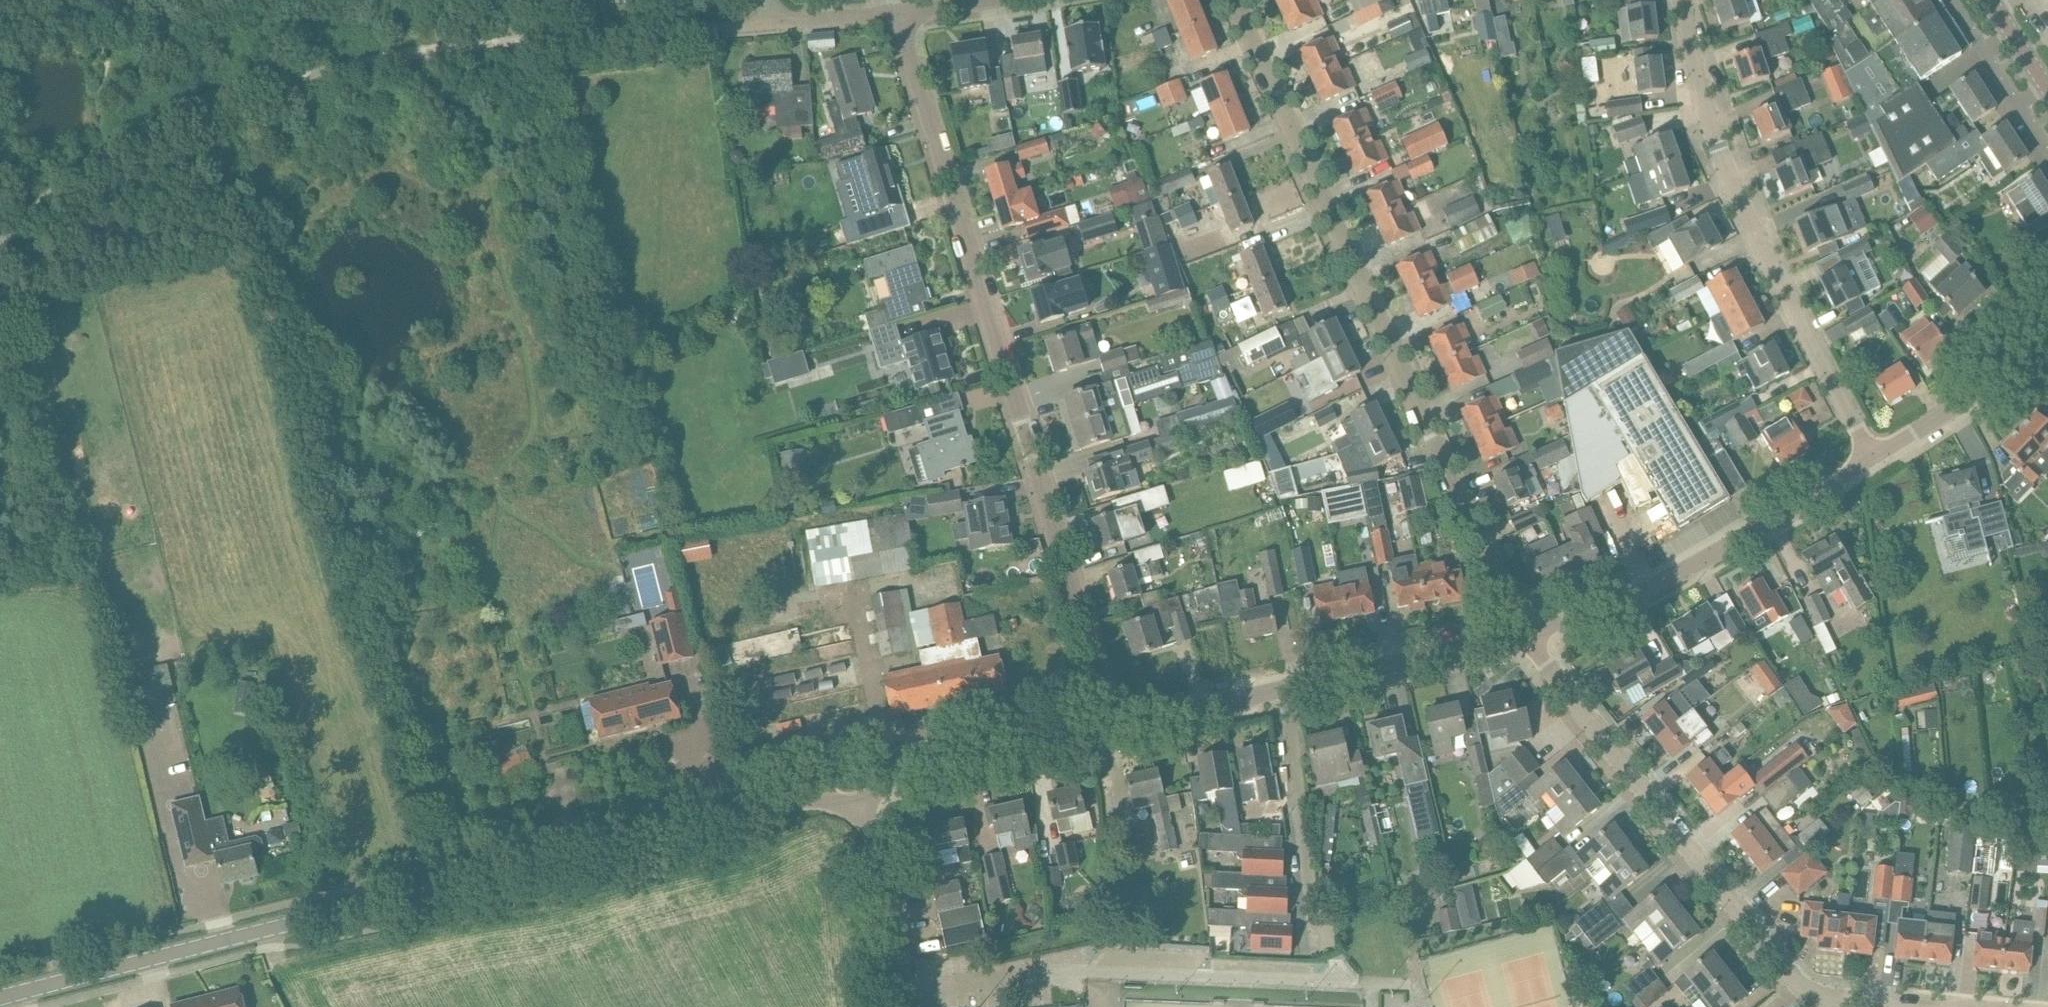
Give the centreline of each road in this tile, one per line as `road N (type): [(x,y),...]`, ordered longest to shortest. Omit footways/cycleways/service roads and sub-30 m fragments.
road 1 (residential): [(0,998),(793,800)]
road 2 (track): [(767,23),(438,53),(290,71),(222,89),(149,120),(0,231)]
road 3 (residential): [(1115,727),(901,14)]
road 4 (residential): [(1521,634),(1233,0)]
road 5 (residential): [(1896,1006),(1812,994),(1785,974),(1521,634)]
road 6 (residential): [(1872,458),(1745,217),(1716,145),(1683,0)]
road 7 (unclassified): [(1521,634),(1619,602),(1801,507),(1872,458)]
road 8 (unclassified): [(868,809),(879,805),(885,786),(1115,727)]
road 9 (residential): [(1278,690),(1306,948)]
road 10 (unclassified): [(1278,690),(1521,634)]
road 11 (unclassified): [(1872,458),(2047,349)]
road 12 (unclassified): [(868,809),(902,1006)]
road 13 (unclassified): [(1115,727),(1278,690)]
road 14 (unclassified): [(767,23),(901,14)]

